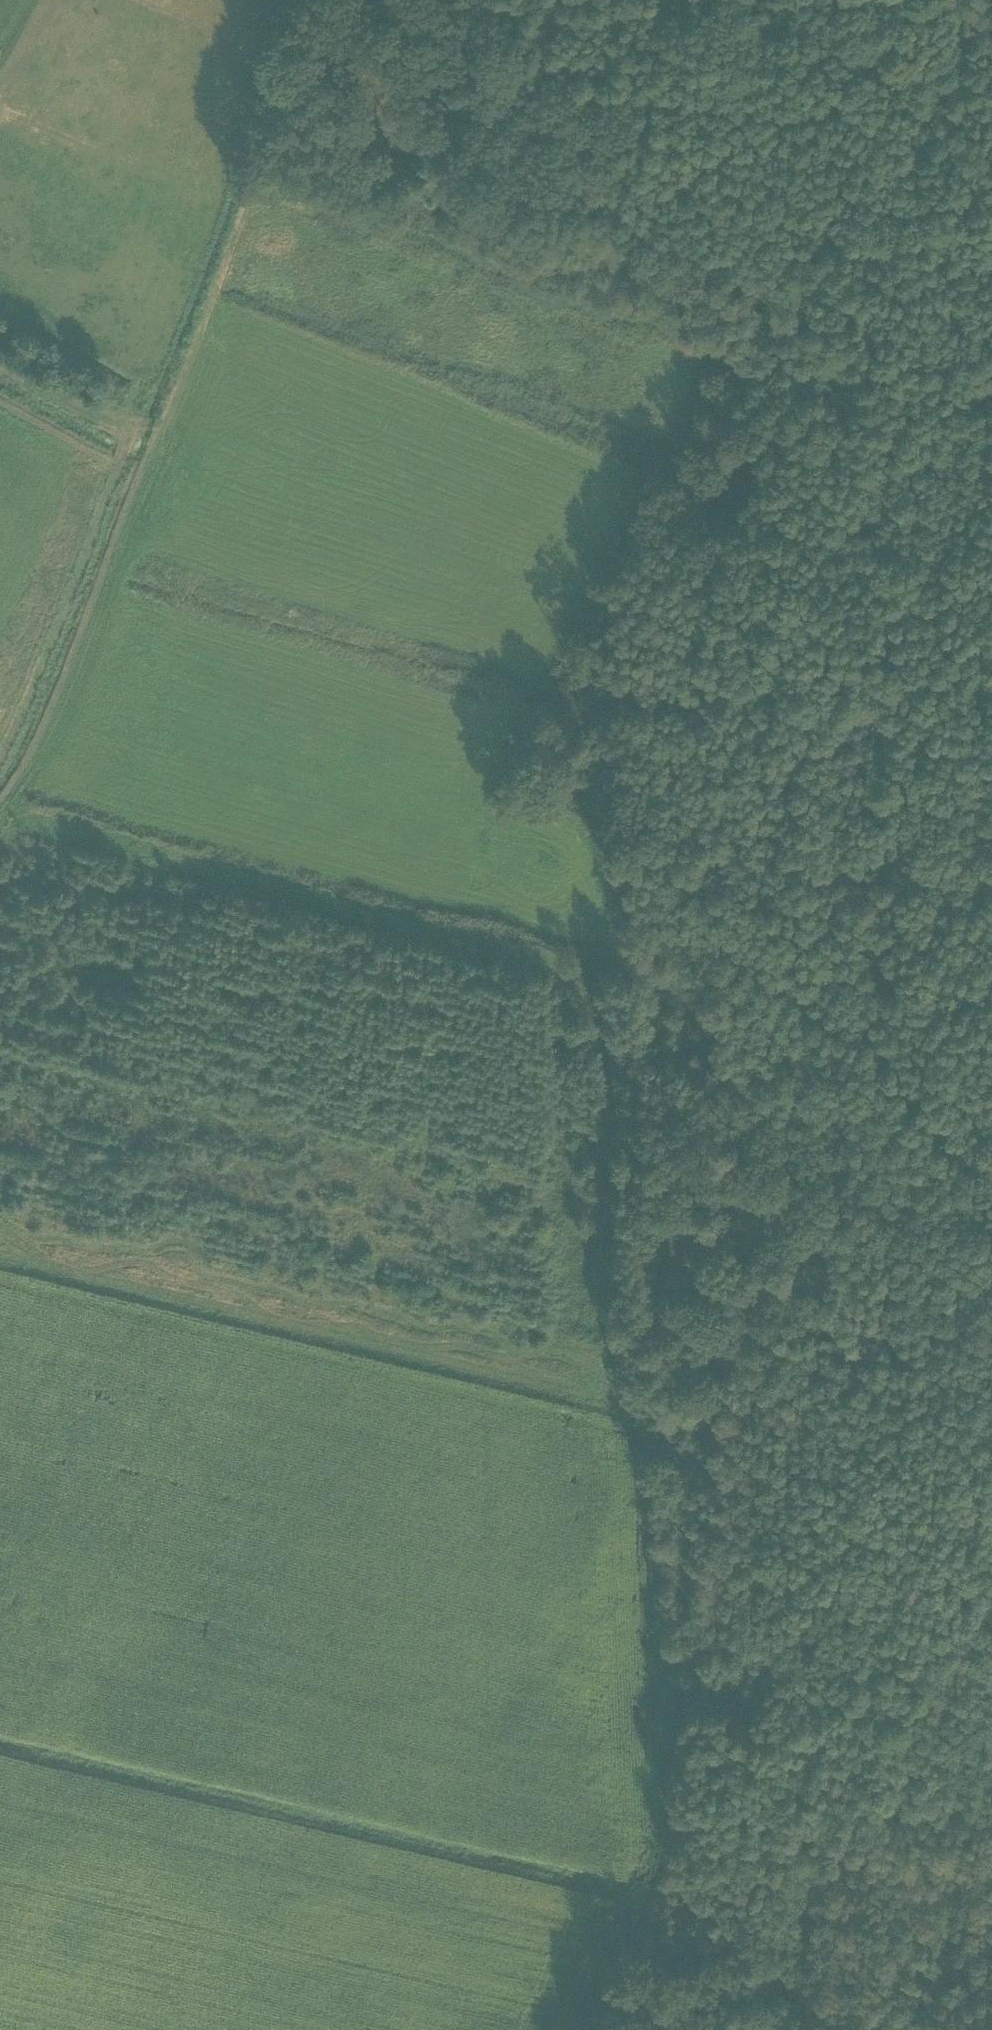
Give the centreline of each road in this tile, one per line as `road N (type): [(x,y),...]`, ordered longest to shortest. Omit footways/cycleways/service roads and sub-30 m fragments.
road 1 (track): [(0,365),(155,431)]

